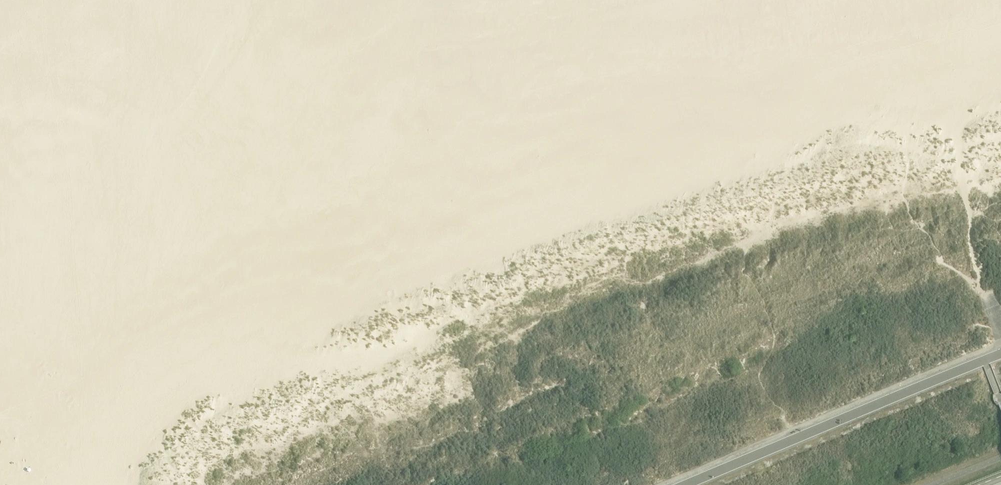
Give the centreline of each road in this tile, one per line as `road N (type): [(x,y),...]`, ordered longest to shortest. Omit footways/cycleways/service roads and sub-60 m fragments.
road 1 (unclassified): [(679,484),(1000,353)]

